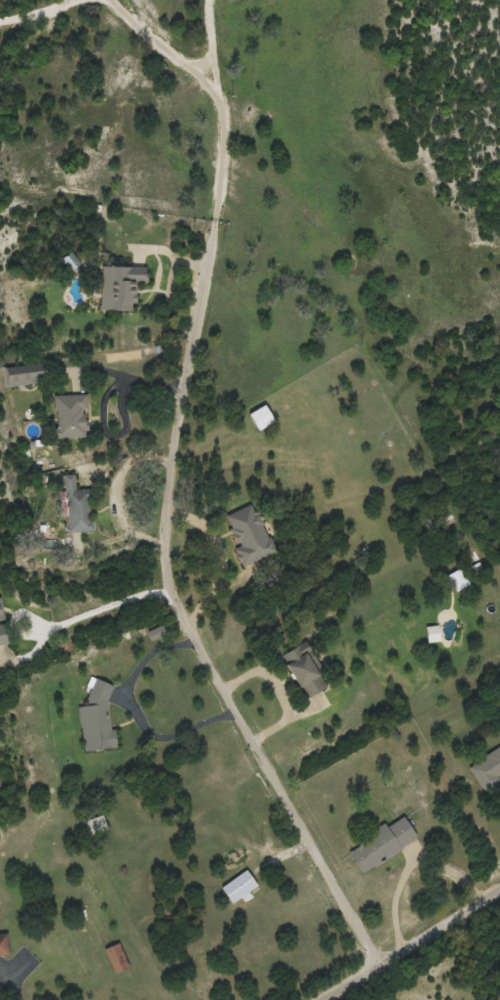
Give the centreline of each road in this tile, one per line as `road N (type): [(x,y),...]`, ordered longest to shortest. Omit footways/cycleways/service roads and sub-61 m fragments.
road 1 (residential): [(383,967),(499,895)]

